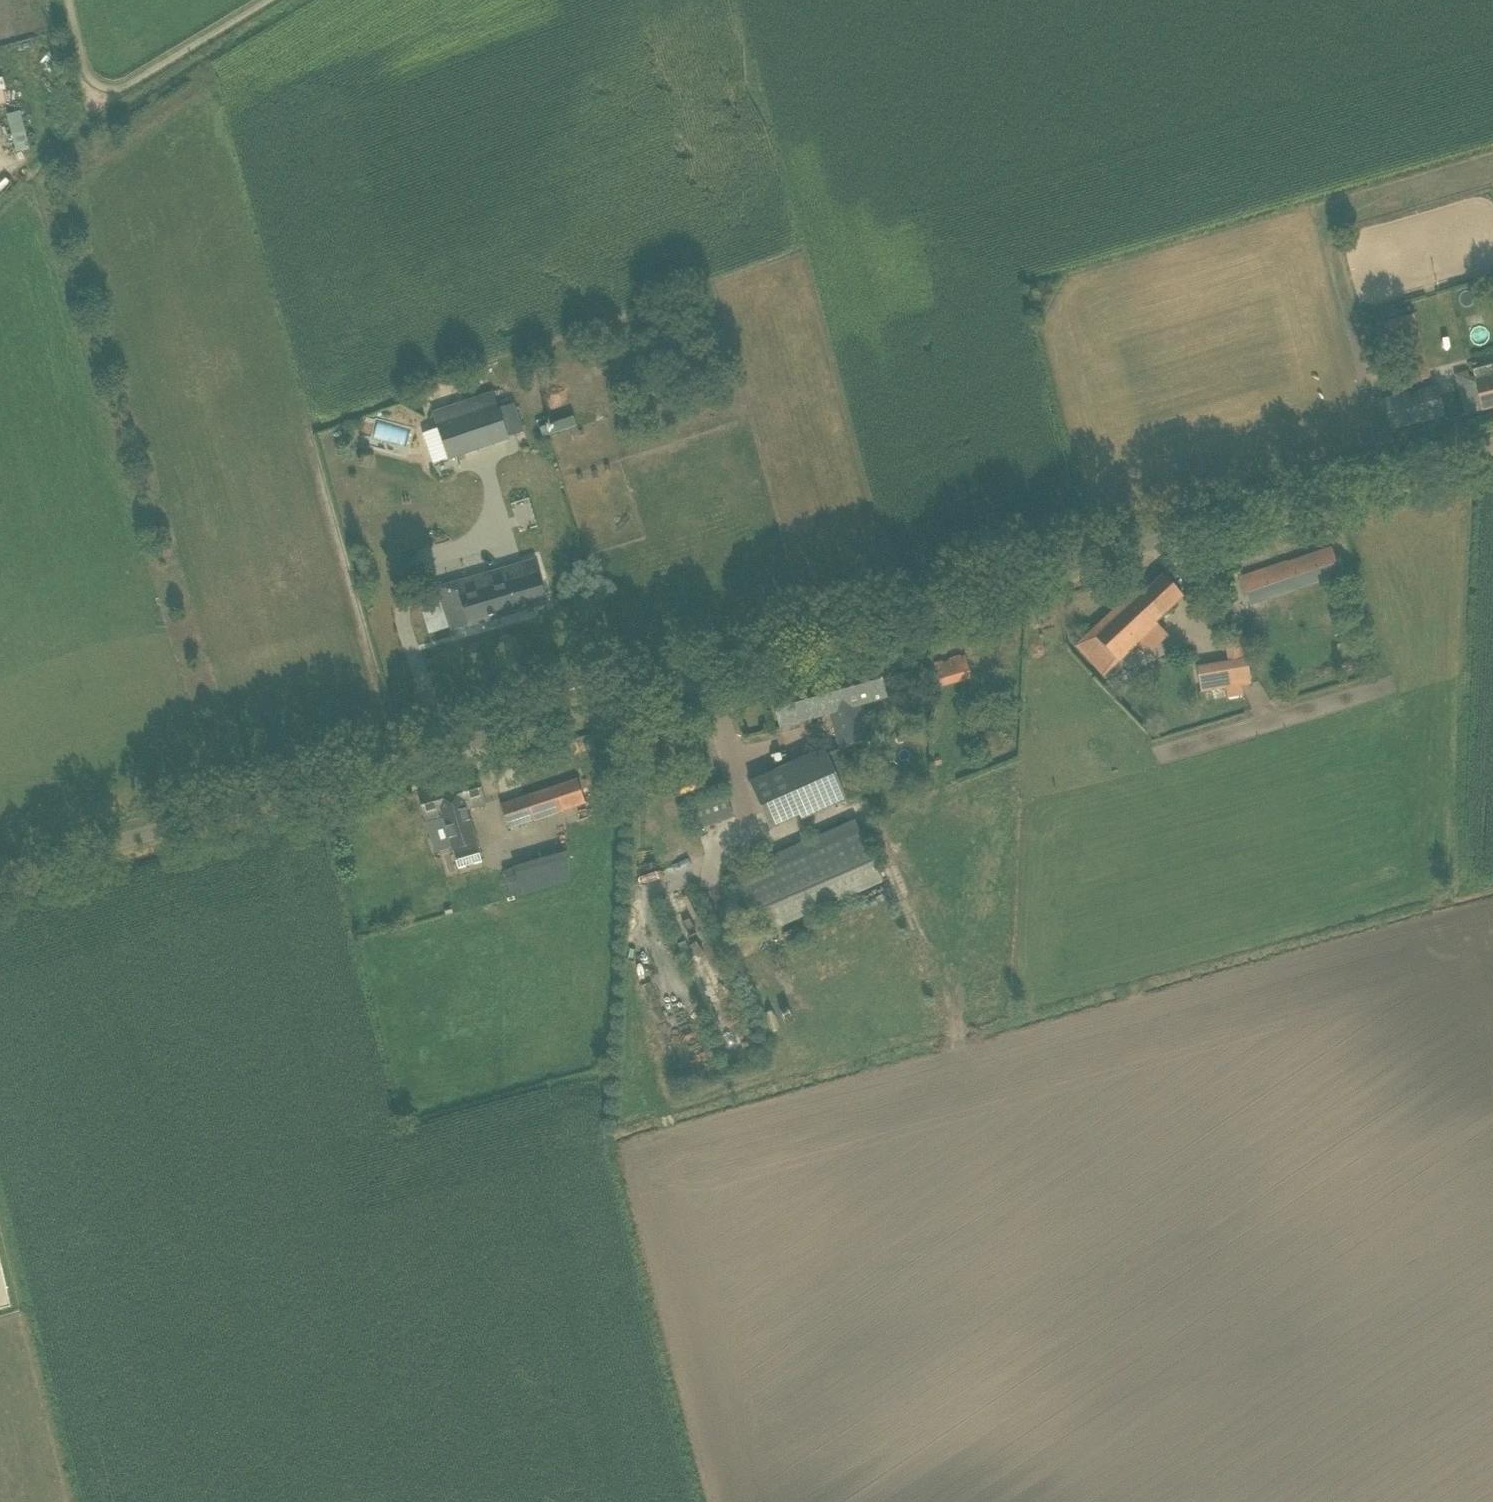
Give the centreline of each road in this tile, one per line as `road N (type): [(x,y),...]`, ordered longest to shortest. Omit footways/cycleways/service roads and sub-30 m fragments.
road 1 (unclassified): [(0,879),(1492,447)]

